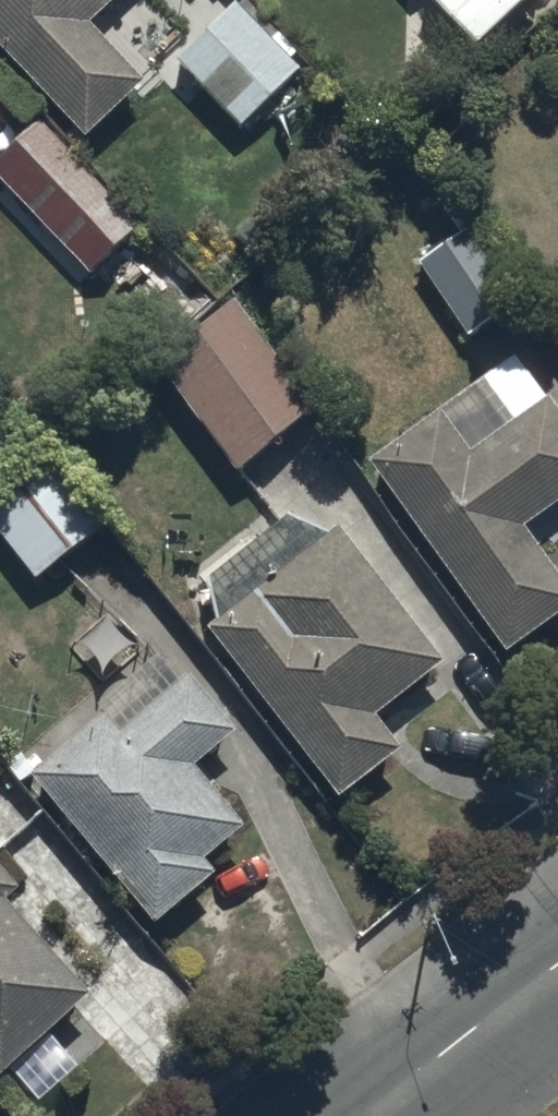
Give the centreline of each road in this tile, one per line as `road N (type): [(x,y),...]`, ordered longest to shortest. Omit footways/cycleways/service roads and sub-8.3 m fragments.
road 1 (tertiary): [(367,1115),(557,966)]

